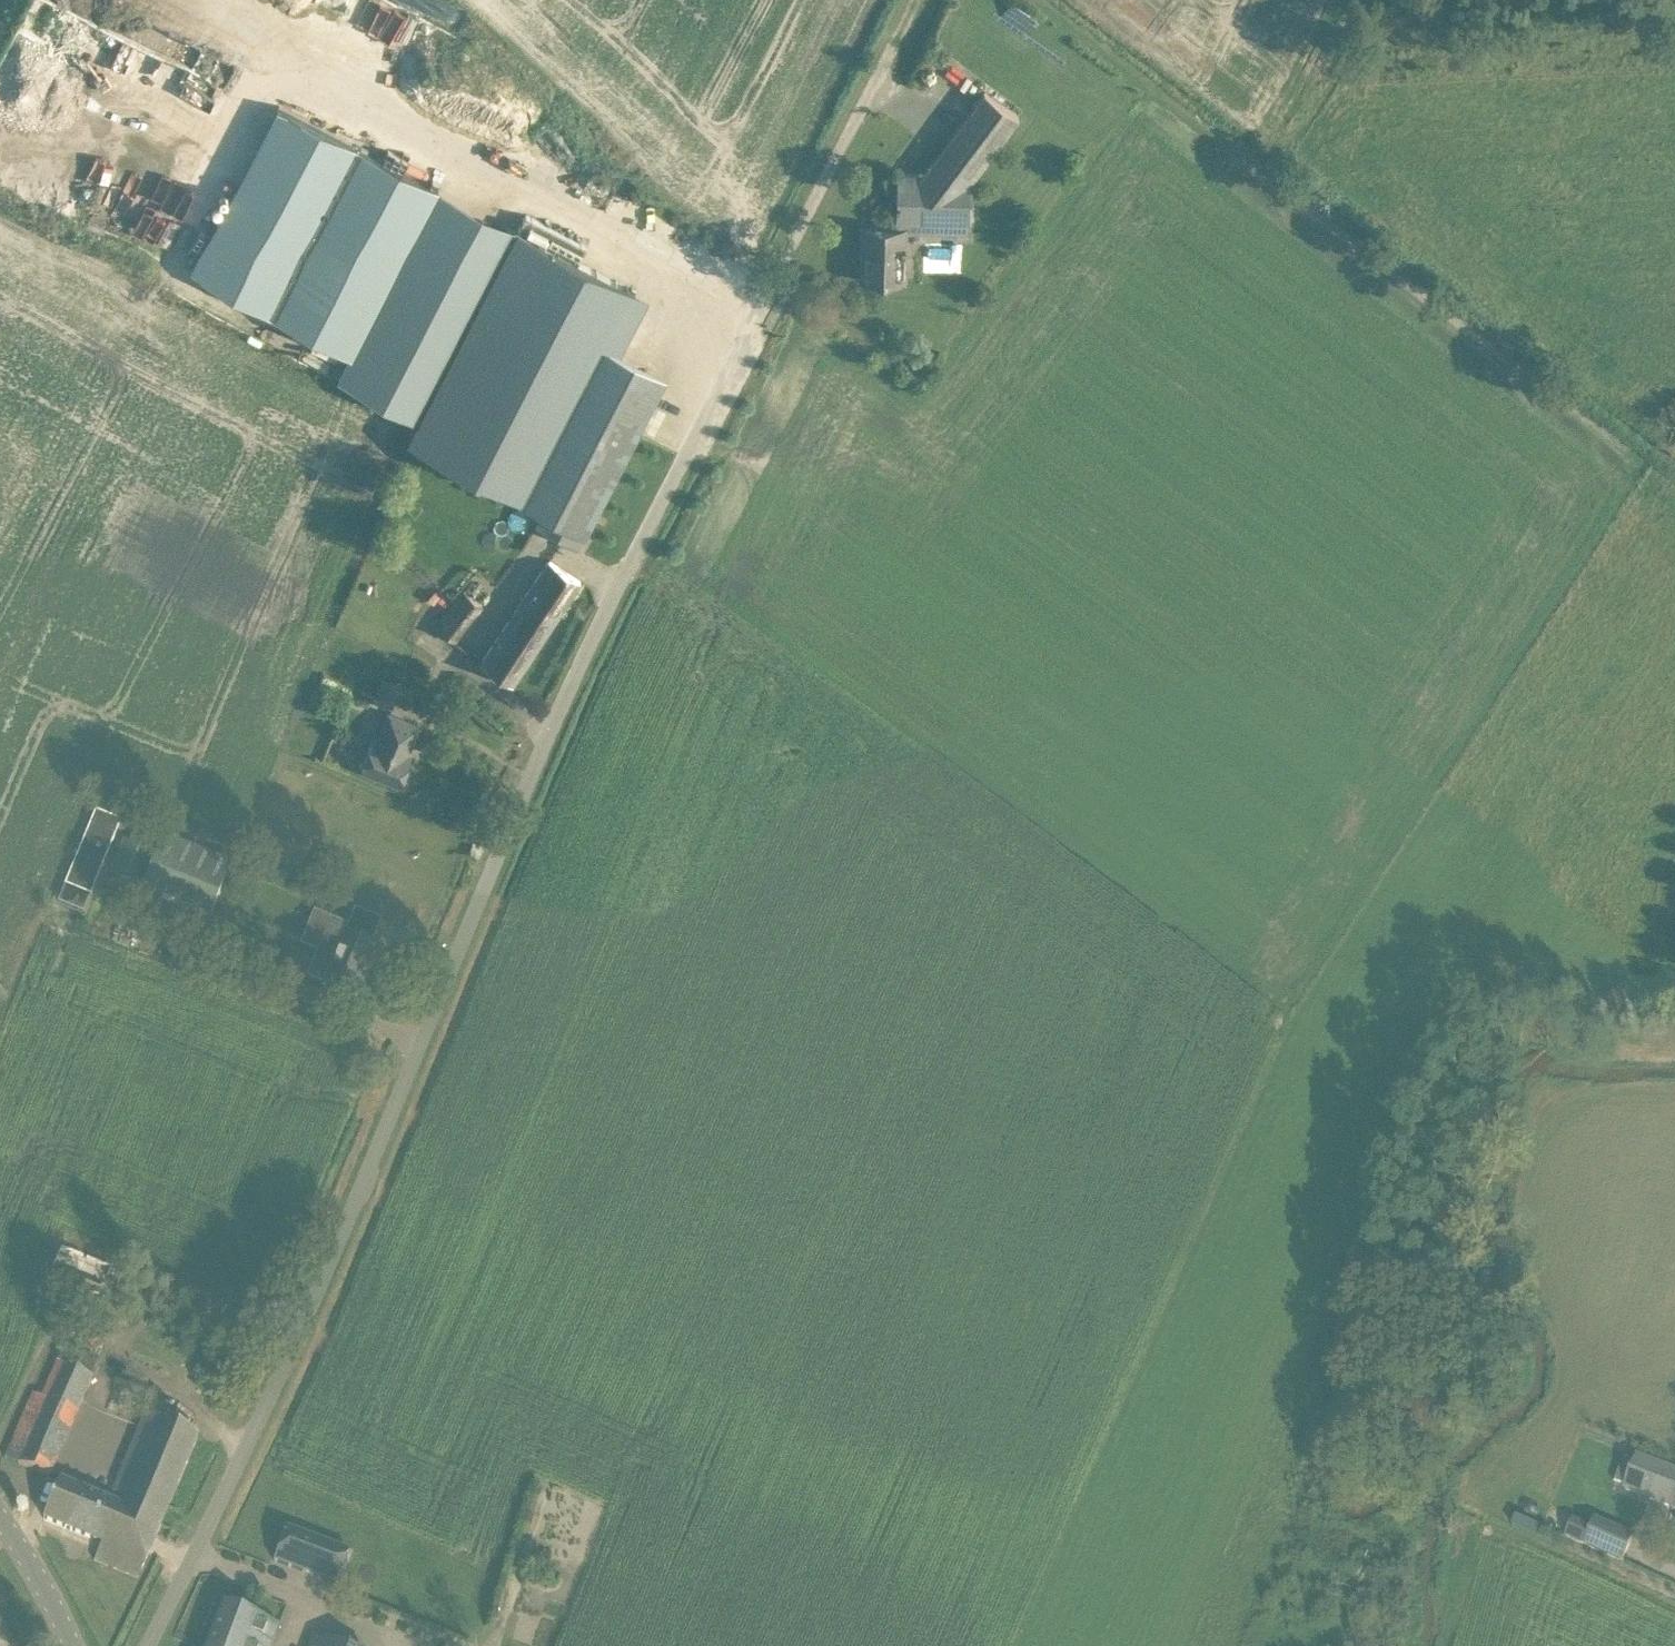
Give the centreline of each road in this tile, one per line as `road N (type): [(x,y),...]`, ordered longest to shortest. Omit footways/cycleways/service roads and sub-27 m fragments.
road 1 (unclassified): [(145,1645),(257,1425),(385,1131),(613,534),(893,0)]
road 2 (unclassified): [(73,1645),(0,1519)]

